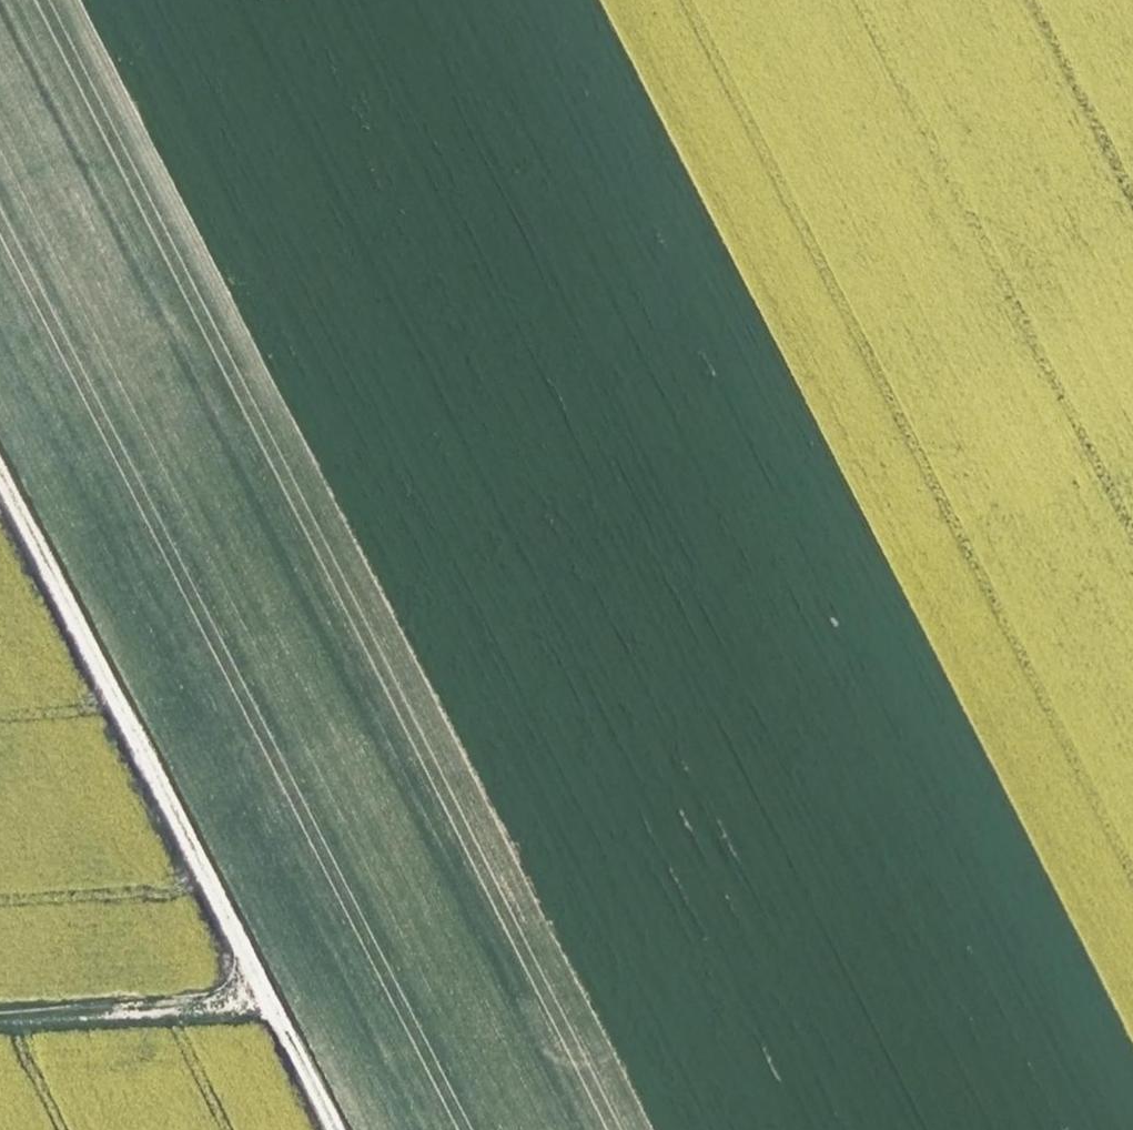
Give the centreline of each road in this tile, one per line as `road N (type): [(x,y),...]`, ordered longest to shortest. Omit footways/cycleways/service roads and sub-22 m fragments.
road 1 (track): [(264,1004),(0,491)]
road 2 (track): [(0,1018),(264,1004),(329,1129)]

